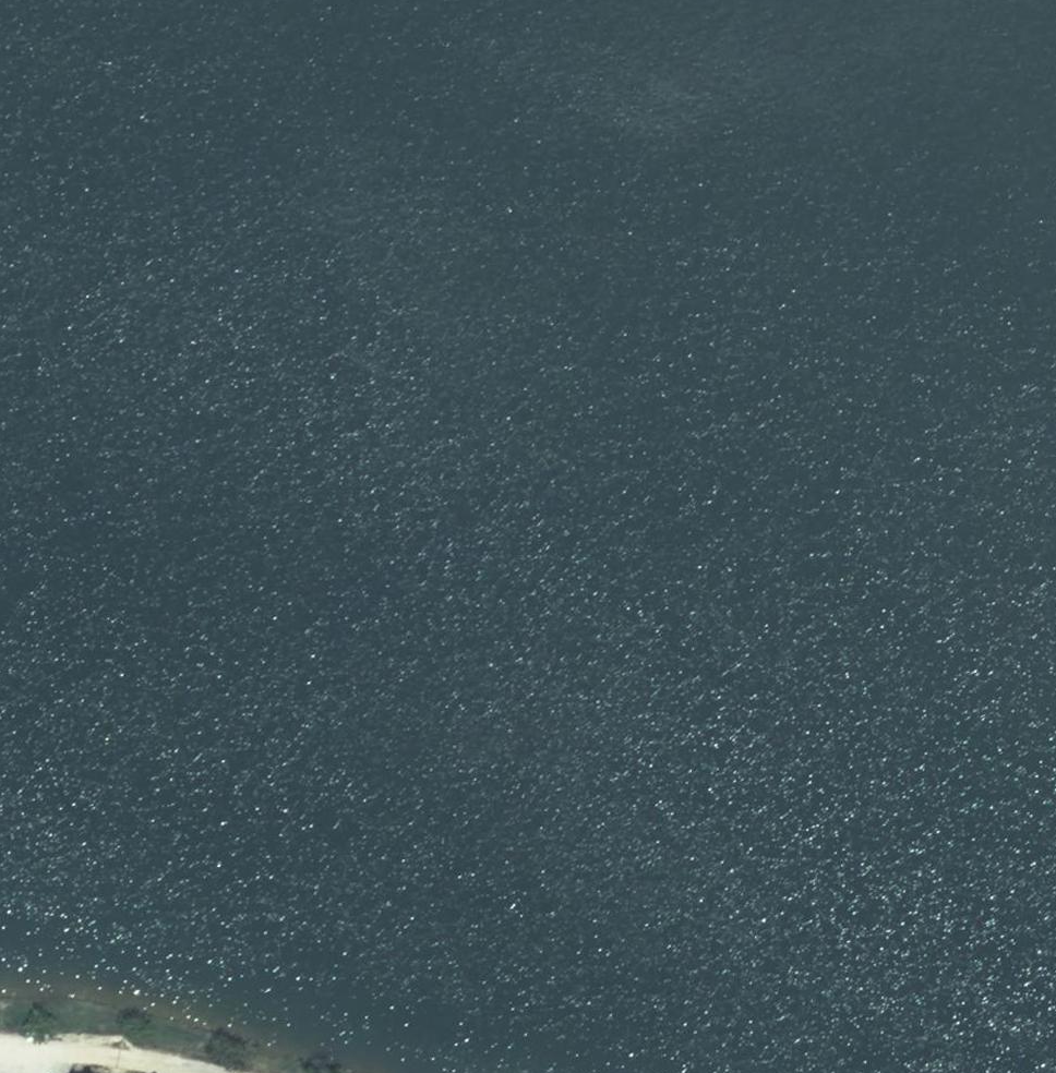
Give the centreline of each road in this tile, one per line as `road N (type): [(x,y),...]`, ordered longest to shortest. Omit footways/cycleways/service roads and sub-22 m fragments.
road 1 (track): [(230,1072),(0,1037)]

